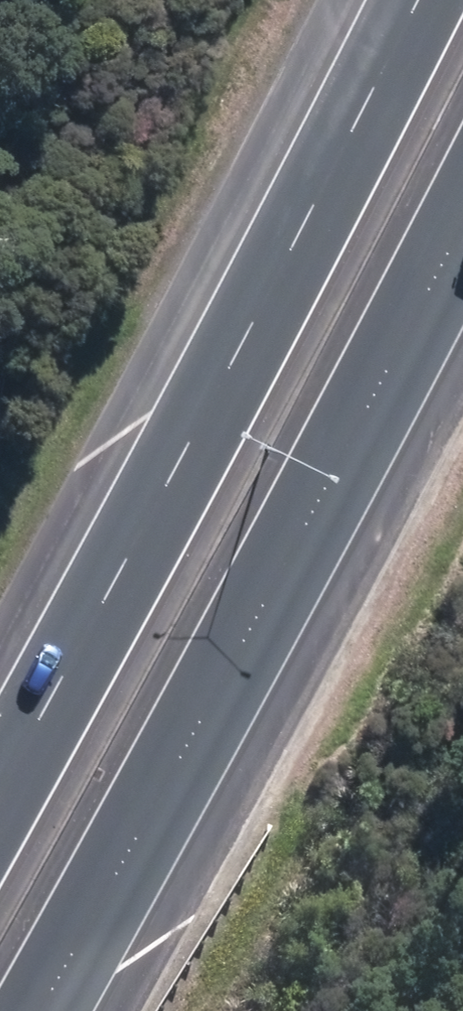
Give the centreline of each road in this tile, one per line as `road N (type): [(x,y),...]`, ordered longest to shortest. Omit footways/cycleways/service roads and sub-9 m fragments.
road 1 (motorway): [(462,202),(34,1010)]
road 2 (motorway): [(0,784),(409,0)]

